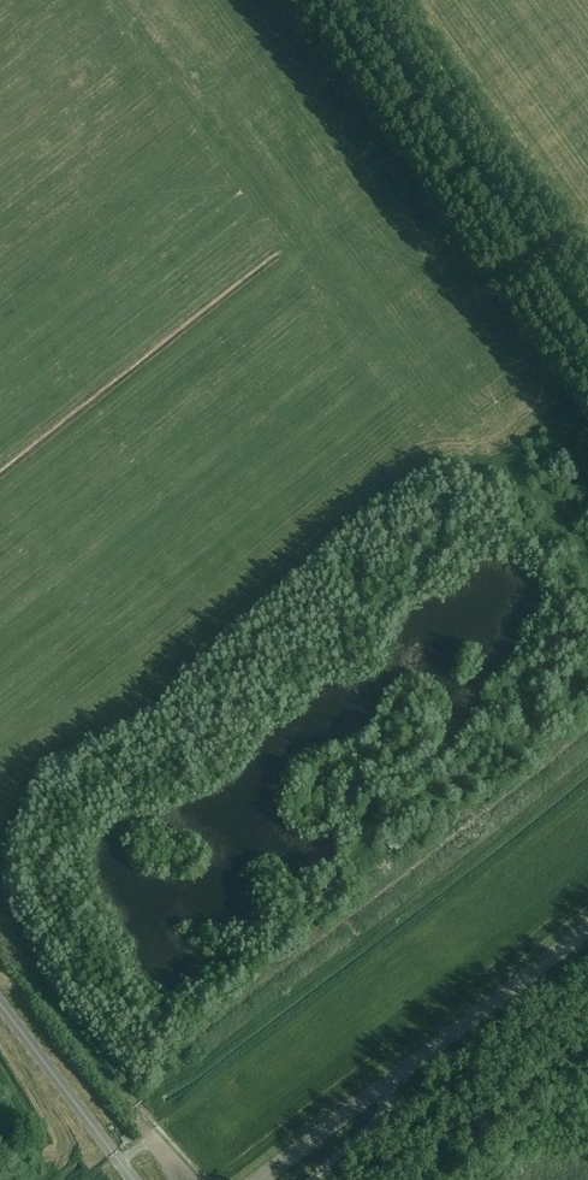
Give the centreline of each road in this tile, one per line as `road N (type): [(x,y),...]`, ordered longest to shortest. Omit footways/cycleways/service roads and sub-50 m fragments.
road 1 (tertiary): [(260,1179),(587,916)]
road 2 (unclassified): [(0,1004),(132,1179)]

